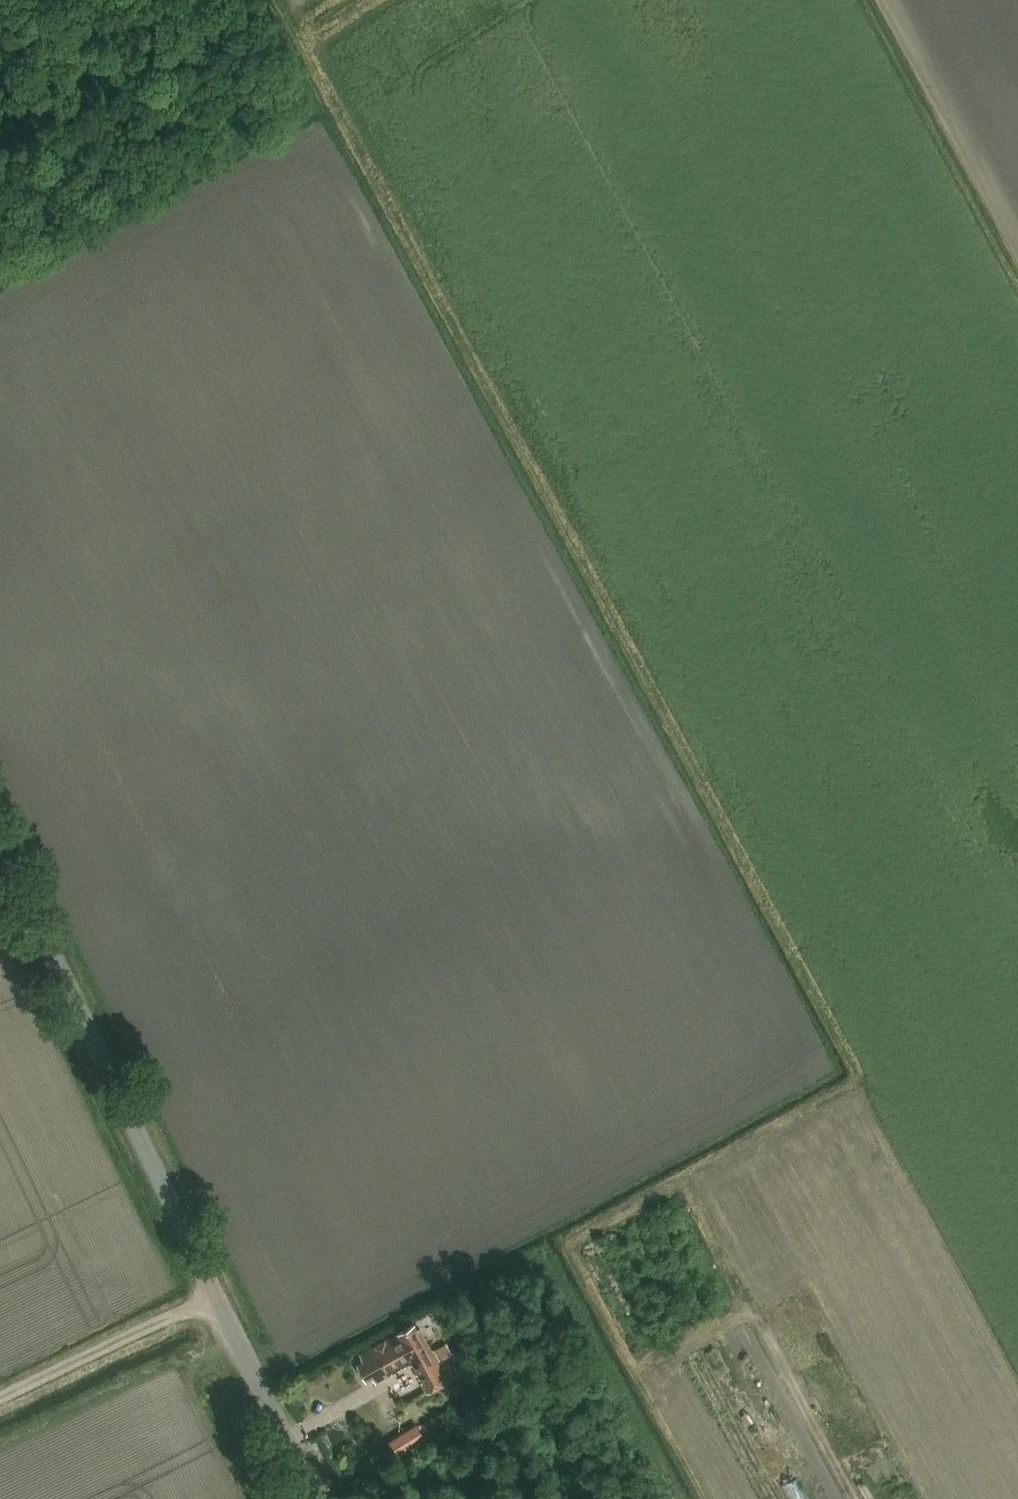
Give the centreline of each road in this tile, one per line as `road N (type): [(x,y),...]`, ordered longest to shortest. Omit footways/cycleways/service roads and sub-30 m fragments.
road 1 (unclassified): [(310,1498),(0,858)]
road 2 (track): [(1017,237),(890,0)]
road 3 (track): [(211,1297),(0,1400)]

